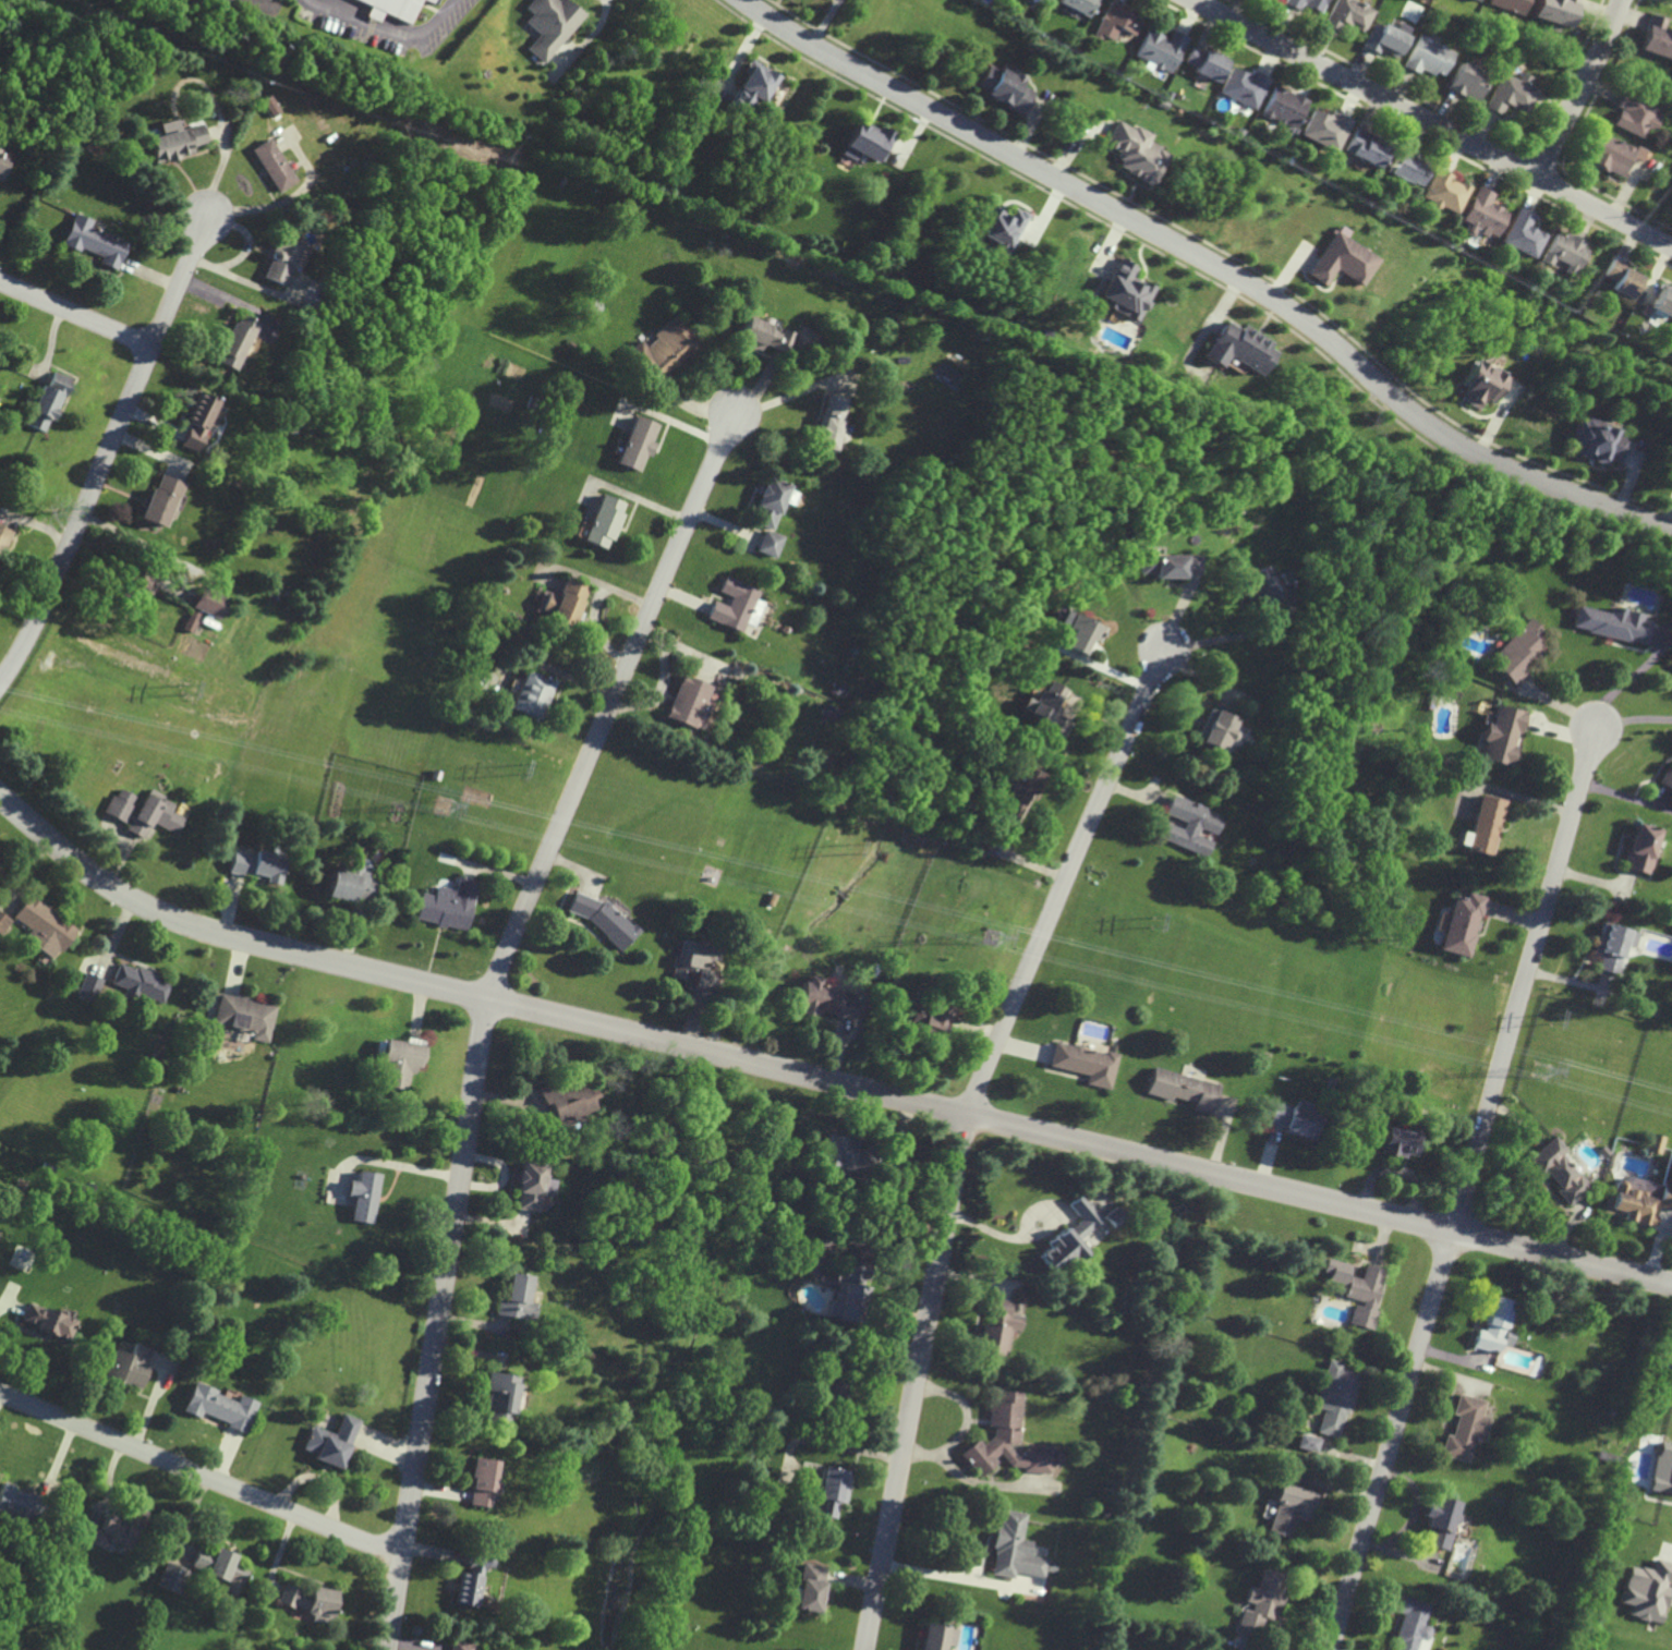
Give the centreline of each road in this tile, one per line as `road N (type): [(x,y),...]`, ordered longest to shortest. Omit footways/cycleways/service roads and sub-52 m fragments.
road 1 (residential): [(1660,1282),(210,933),(93,877),(0,797)]
road 2 (residential): [(735,407),(488,1012),(388,1649)]
road 3 (residential): [(1671,530),(1459,446),(1263,292),(825,52),(745,0)]
road 4 (residential): [(1671,248),(1192,0)]
road 5 (residential): [(970,1120),(871,1649)]
road 6 (residential): [(1451,1234),(1597,728)]
road 7 (residential): [(0,685),(51,586),(209,218)]
road 8 (residential): [(970,1120),(1163,651)]
road 9 (residential): [(402,1557),(0,1393)]
road 10 (residential): [(1333,1649),(1451,1234)]
road 11 (residential): [(1536,178),(1622,0)]
road 12 (residential): [(154,347),(0,284)]

